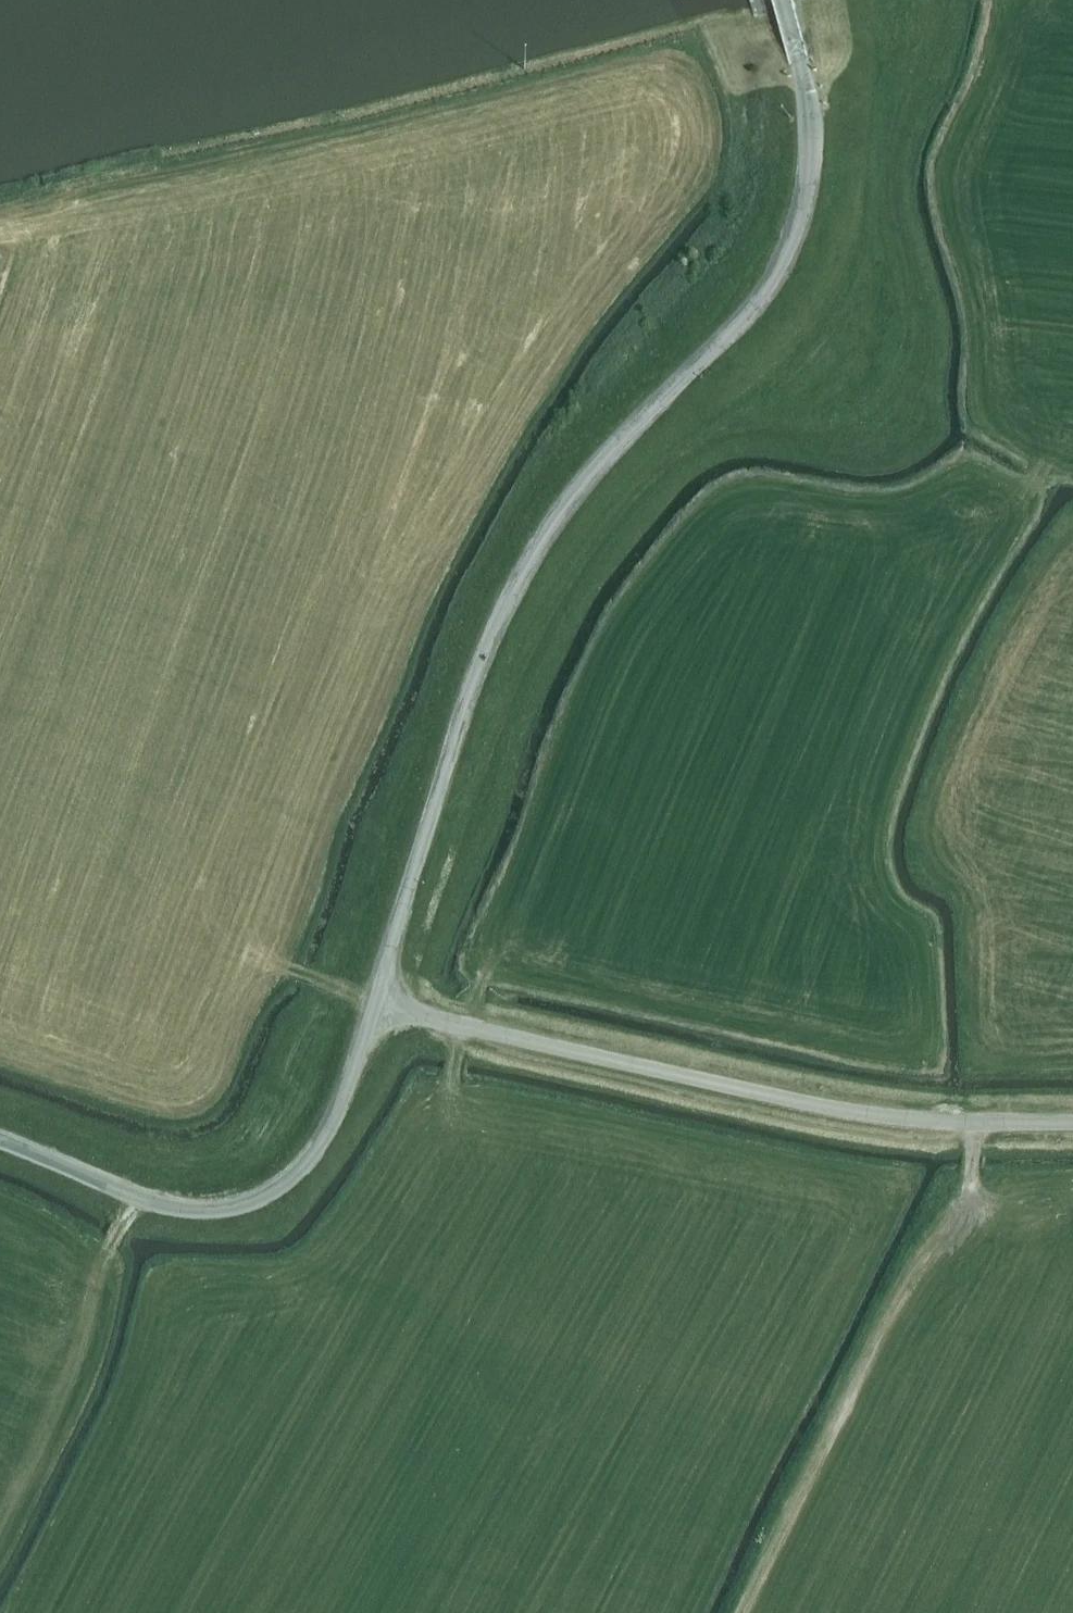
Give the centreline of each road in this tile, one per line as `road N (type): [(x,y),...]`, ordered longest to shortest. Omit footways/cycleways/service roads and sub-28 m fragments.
road 1 (unclassified): [(374,1007),(470,697),(525,577),(578,491),(746,318),(794,241),(811,179),(811,129),(782,0)]
road 2 (unclassified): [(1072,1123),(901,1119),(374,1007)]
road 3 (unclassified): [(0,1141),(172,1208),(224,1212),(252,1204),(294,1178),(328,1132),(374,1007)]

